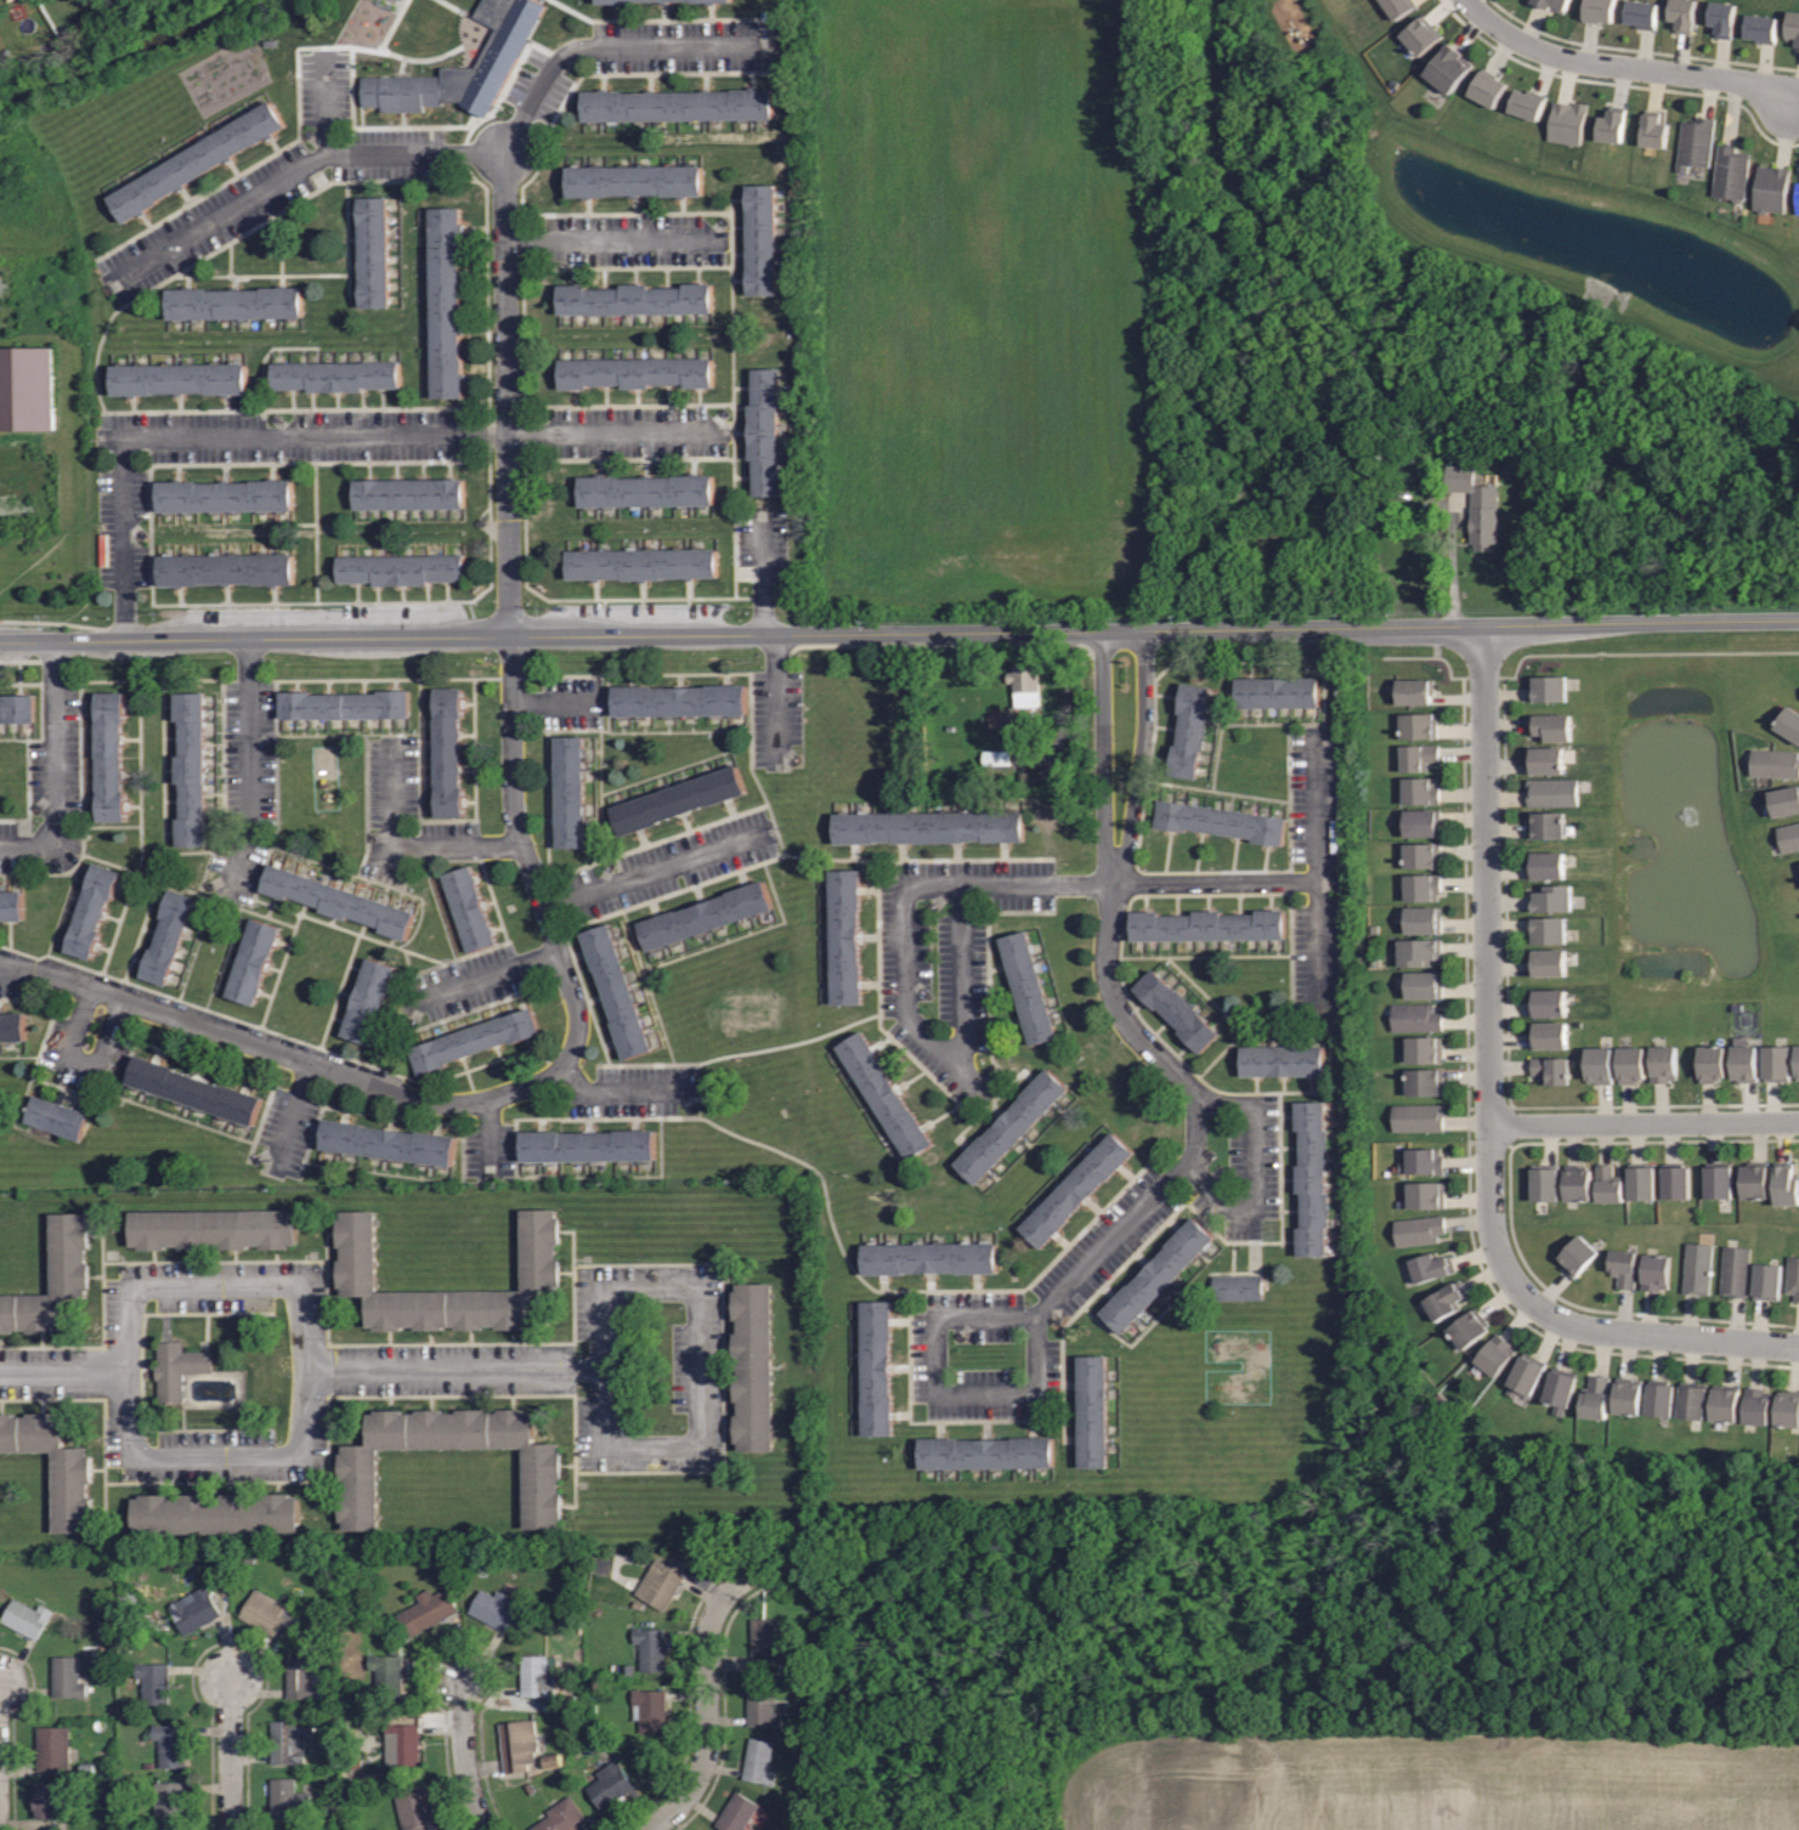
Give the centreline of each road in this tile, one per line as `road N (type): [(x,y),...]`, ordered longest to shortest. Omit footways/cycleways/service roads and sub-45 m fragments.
road 1 (tertiary): [(0,642),(1798,621)]
road 2 (residential): [(125,640),(124,458),(136,438),(724,430)]
road 3 (residential): [(309,1370),(304,1284),(296,1279),(124,1287),(129,1461),(302,1460),(309,1370)]
road 4 (residential): [(1484,625),(1492,1207),(1504,1265)]
road 5 (residential): [(0,960),(436,1103),(475,1101),(537,1082),(564,1061),(576,1038)]
road 6 (residential): [(599,1369),(609,1286),(702,1287),(701,1449),(610,1450),(599,1369)]
road 7 (residential): [(510,635),(504,189)]
road 8 (residential): [(119,276),(309,163),(346,154),(504,152)]
road 9 (residential): [(643,1829),(683,1798),(705,1753),(706,1641),(719,1600),(751,1573),(816,1564)]
road 10 (residential): [(504,189),(504,152),(551,64),(571,50),(770,46)]
road 11 (residential): [(1464,0),(1494,32),(1545,57),(1747,84),(1793,111)]
road 12 (residential): [(1504,1265),(1540,1308),(1577,1327),(1798,1347)]
road 13 (residential): [(1798,1122),(1489,1124)]
road 14 (residential): [(309,1370),(599,1369)]
road 15 (residential): [(249,639),(250,820),(226,901)]
road 16 (residential): [(1184,1161),(1240,1218),(1250,1218),(1250,1107),(1194,1090)]
road 17 (residential): [(55,641),(56,839),(46,848),(0,848)]
road 18 (residential): [(543,908),(774,829)]
road 19 (residential): [(505,242),(722,239)]
road 20 (residential): [(522,845),(511,800),(510,635)]
road 21 (residential): [(576,1038),(576,1005),(522,845)]
road 22 (residential): [(470,846),(392,842),(391,735)]
road 23 (residential): [(400,1005),(558,952)]
road 24 (residential): [(119,996),(90,1065),(72,1054),(94,987)]
road 25 (residential): [(485,1829),(464,1767),(463,1675)]
road 26 (residential): [(702,1089),(589,1090),(561,1064)]
road 27 (residential): [(228,1829),(228,1678)]
road 28 (residential): [(121,1372),(0,1373)]

